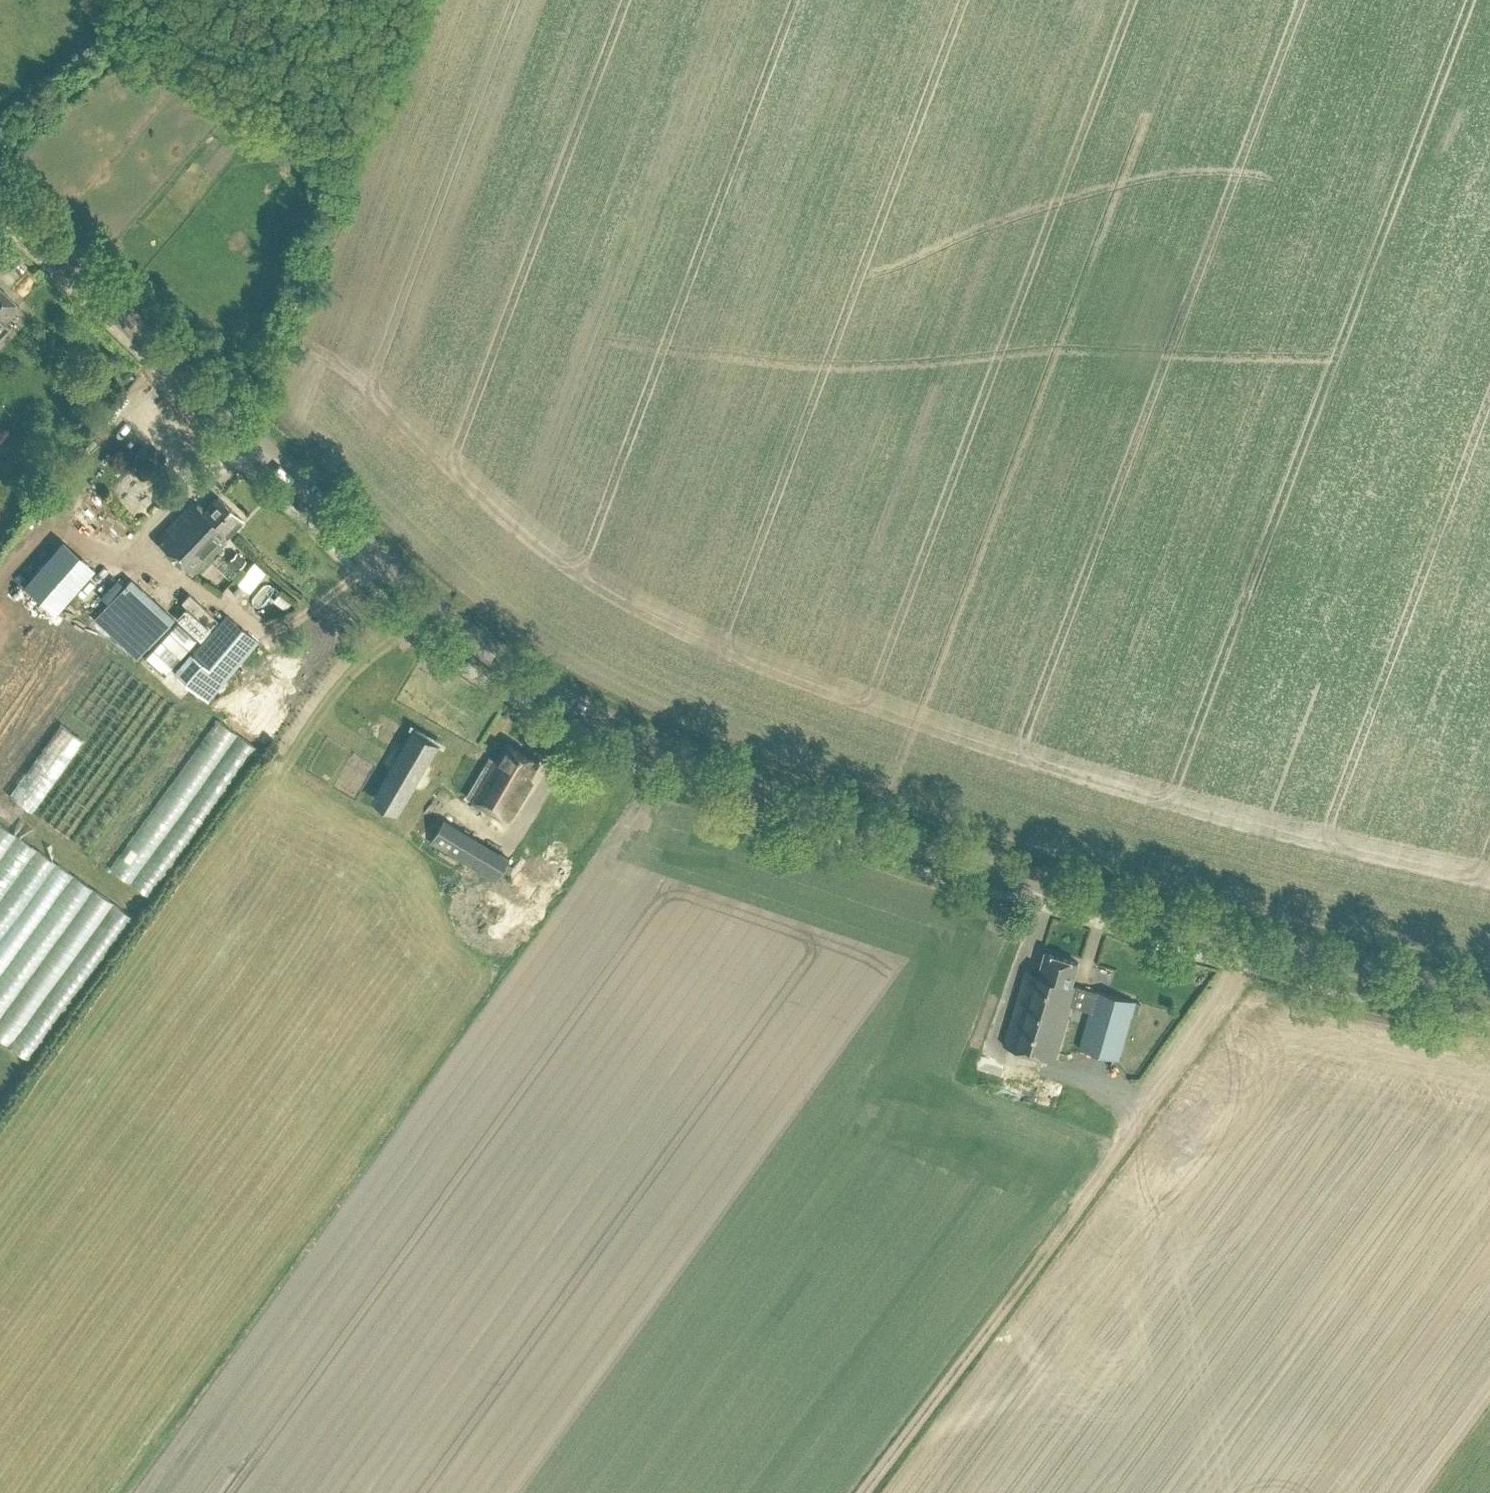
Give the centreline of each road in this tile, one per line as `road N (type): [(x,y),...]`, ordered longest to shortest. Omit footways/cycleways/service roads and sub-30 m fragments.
road 1 (tertiary): [(1489,989),(1297,950),(1026,875),(769,791),(595,715),(522,674),(463,628),(0,193)]
road 2 (track): [(1249,937),(1246,966),(862,1492)]

